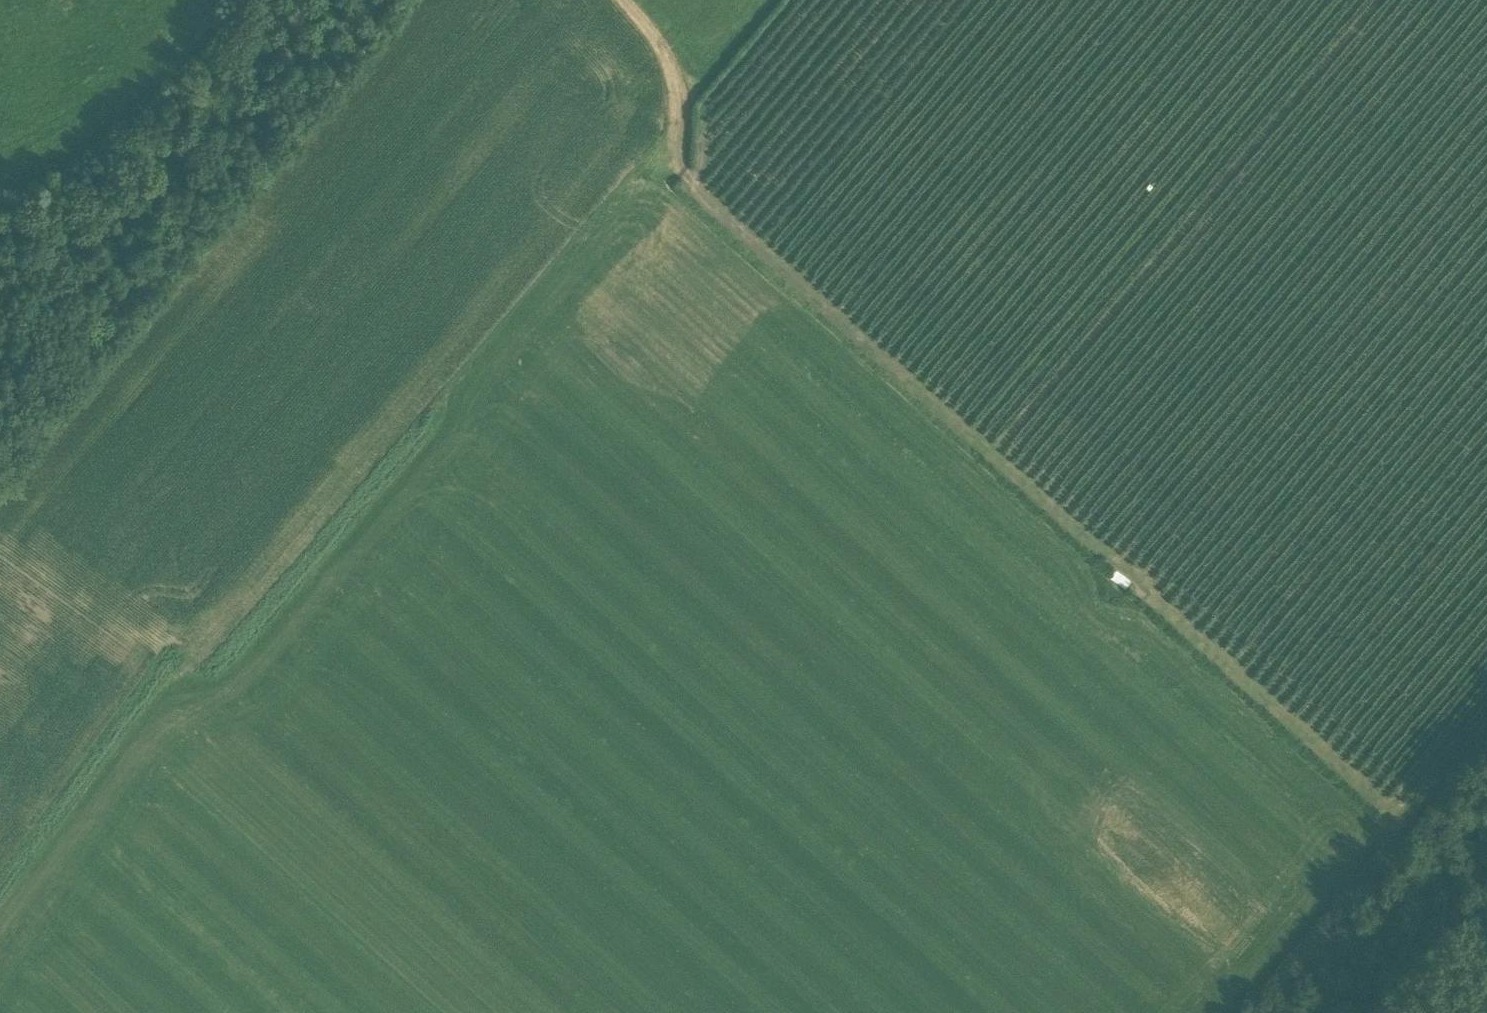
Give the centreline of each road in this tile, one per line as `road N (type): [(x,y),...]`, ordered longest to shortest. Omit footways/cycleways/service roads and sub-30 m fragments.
road 1 (track): [(1486,865),(1317,1012)]

